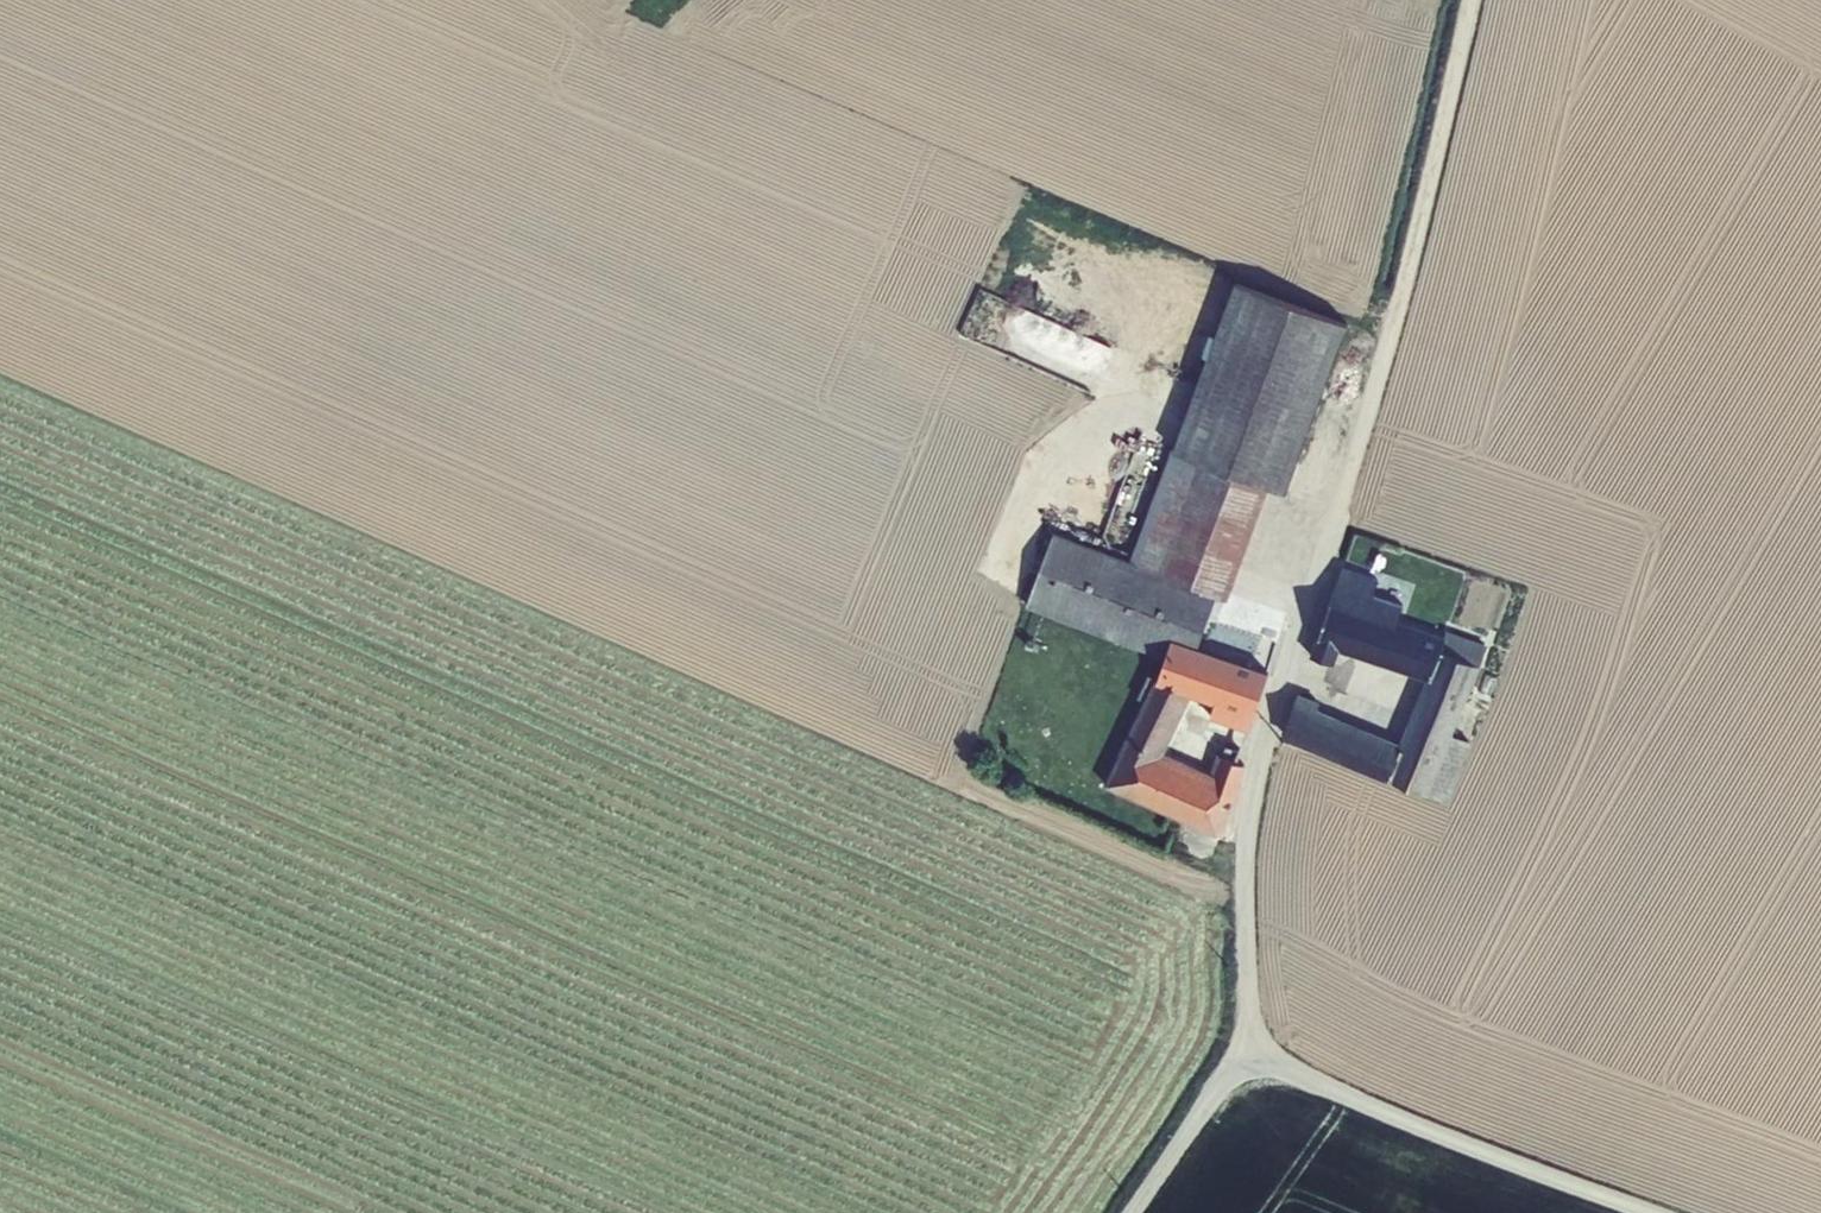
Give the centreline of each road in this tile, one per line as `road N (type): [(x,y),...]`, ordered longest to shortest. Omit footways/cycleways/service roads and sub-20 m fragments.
road 1 (unclassified): [(1468,0),(1366,411),(1256,781),(1242,963),(1250,1057)]
road 2 (unclassified): [(1250,1057),(1654,1212)]
road 3 (unclassified): [(1250,1057),(1135,1212)]

